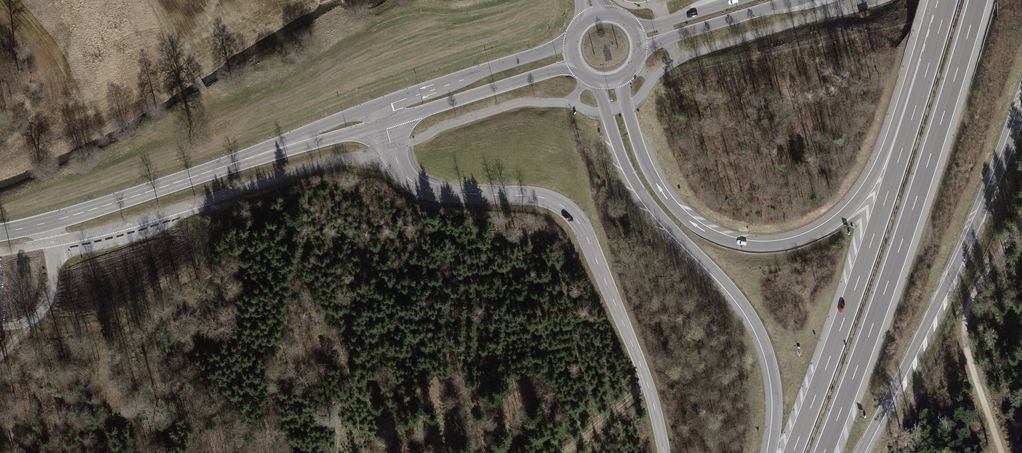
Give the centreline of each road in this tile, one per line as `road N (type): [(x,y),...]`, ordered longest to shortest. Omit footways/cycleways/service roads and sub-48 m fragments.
road 1 (motorway): [(929,64),(851,207),(814,235),(760,246),(716,236),(675,207),(641,152),(621,78)]
road 2 (tertiary): [(384,124),(401,170),(426,190),(538,196),(576,218),(640,365),(664,452)]
road 3 (motorway): [(824,452),(978,0)]
road 4 (motorway): [(596,81),(634,184),(758,330),(775,394),(771,452)]
road 5 (motorway): [(929,64),(793,452)]
road 6 (motorway): [(860,452),(947,285),(1021,107)]
road 7 (secondary): [(0,233),(244,159)]
road 8 (track): [(1021,220),(964,315),(965,349),(1002,452)]
road 9 (secondary): [(570,39),(378,103)]
road 10 (secondary): [(384,124),(576,66)]
road 11 (secondary): [(640,47),(796,0)]
road 12 (secondary): [(378,103),(244,159)]
road 13 (secondary): [(244,159),(384,124)]
road 14 (track): [(49,222),(47,303),(30,325),(0,327)]

